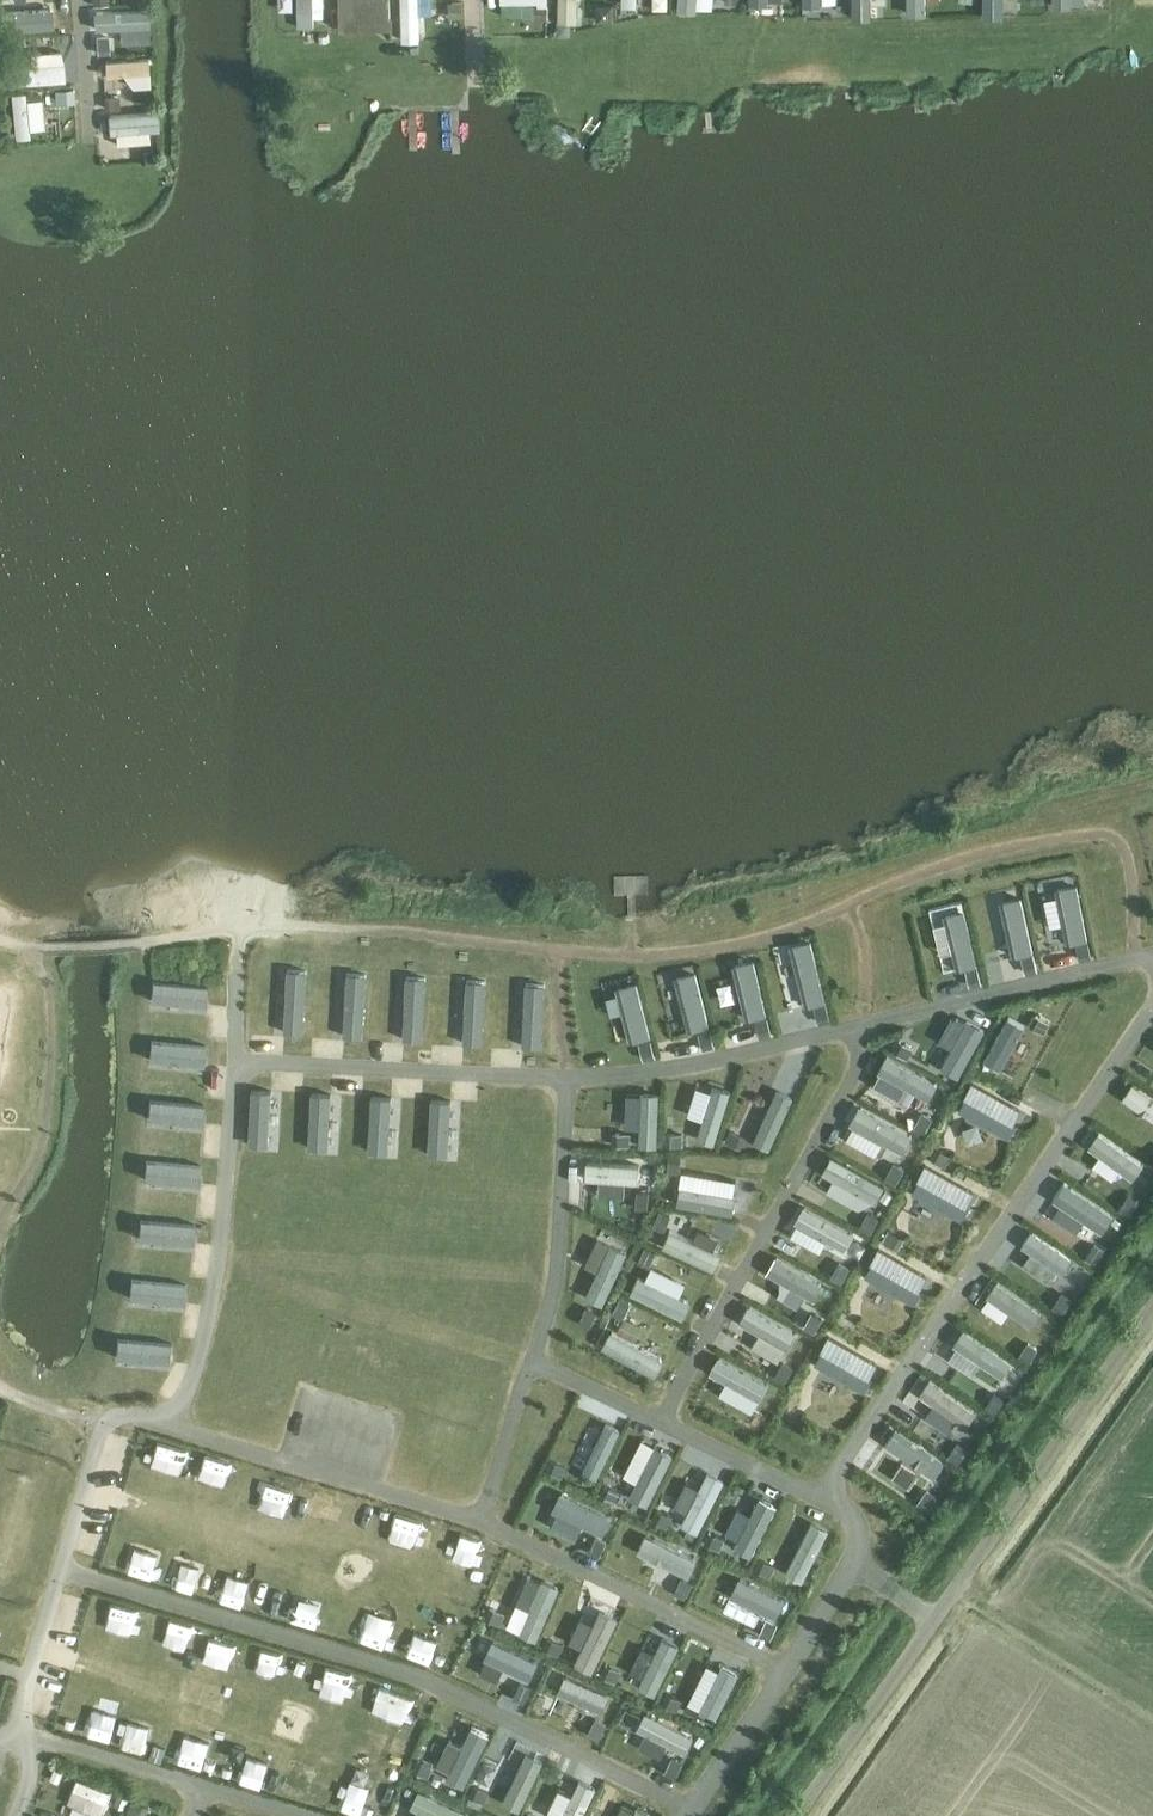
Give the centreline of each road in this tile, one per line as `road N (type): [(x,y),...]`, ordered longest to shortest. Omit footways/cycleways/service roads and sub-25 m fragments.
road 1 (unclassified): [(798,1815),(1152,1307)]

